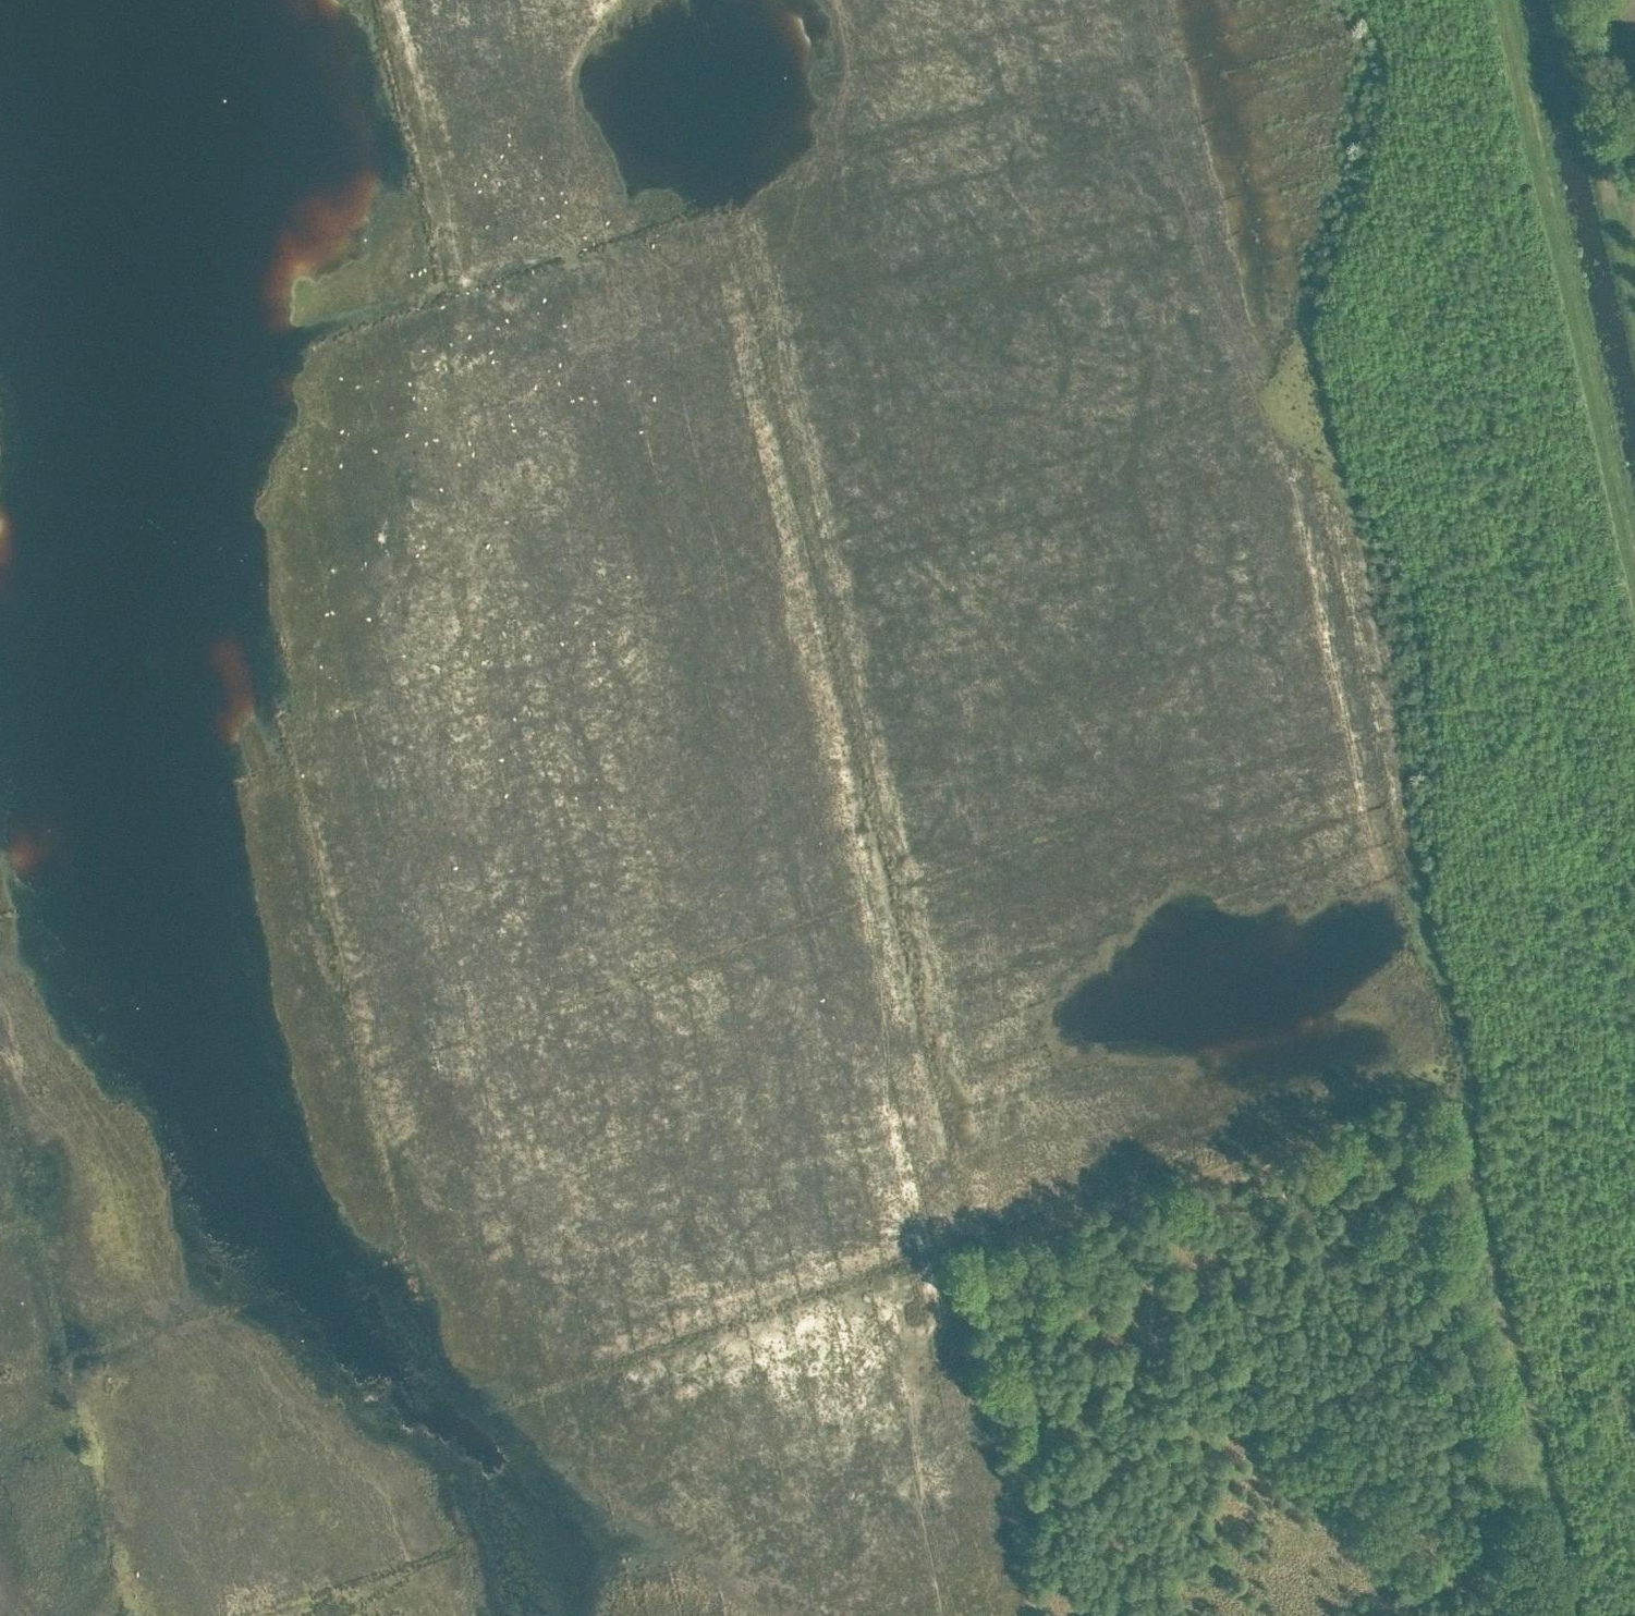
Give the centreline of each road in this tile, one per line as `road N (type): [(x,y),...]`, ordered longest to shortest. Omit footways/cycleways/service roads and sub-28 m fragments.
road 1 (track): [(1504,0),(1634,567)]
road 2 (track): [(1592,114),(1634,303)]

